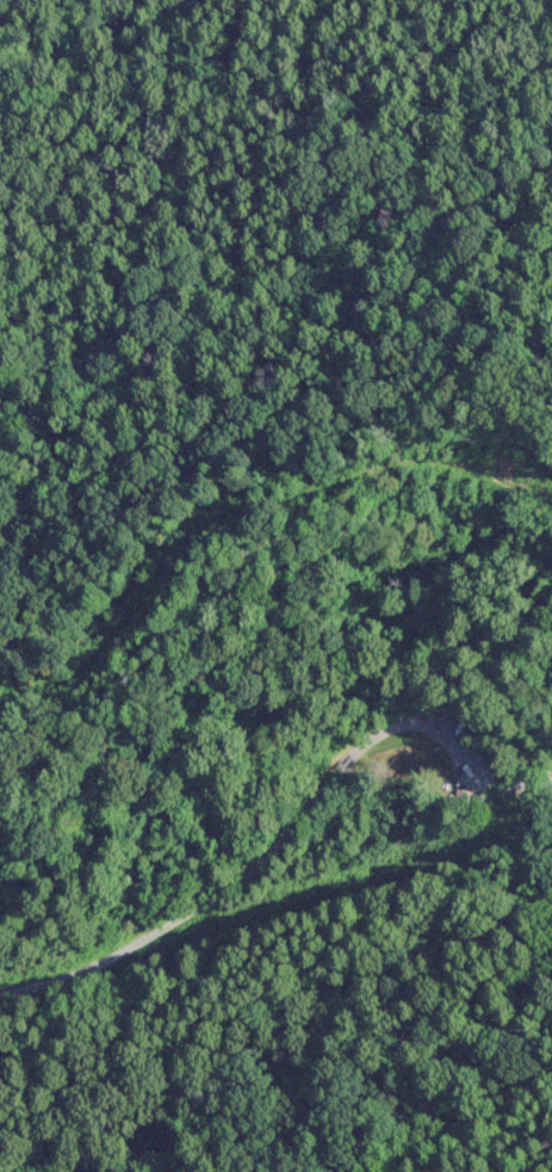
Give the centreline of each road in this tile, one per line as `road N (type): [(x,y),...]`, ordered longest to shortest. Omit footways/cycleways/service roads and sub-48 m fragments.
road 1 (residential): [(507,782),(398,736),(347,757),(277,846),(155,923),(0,969)]

